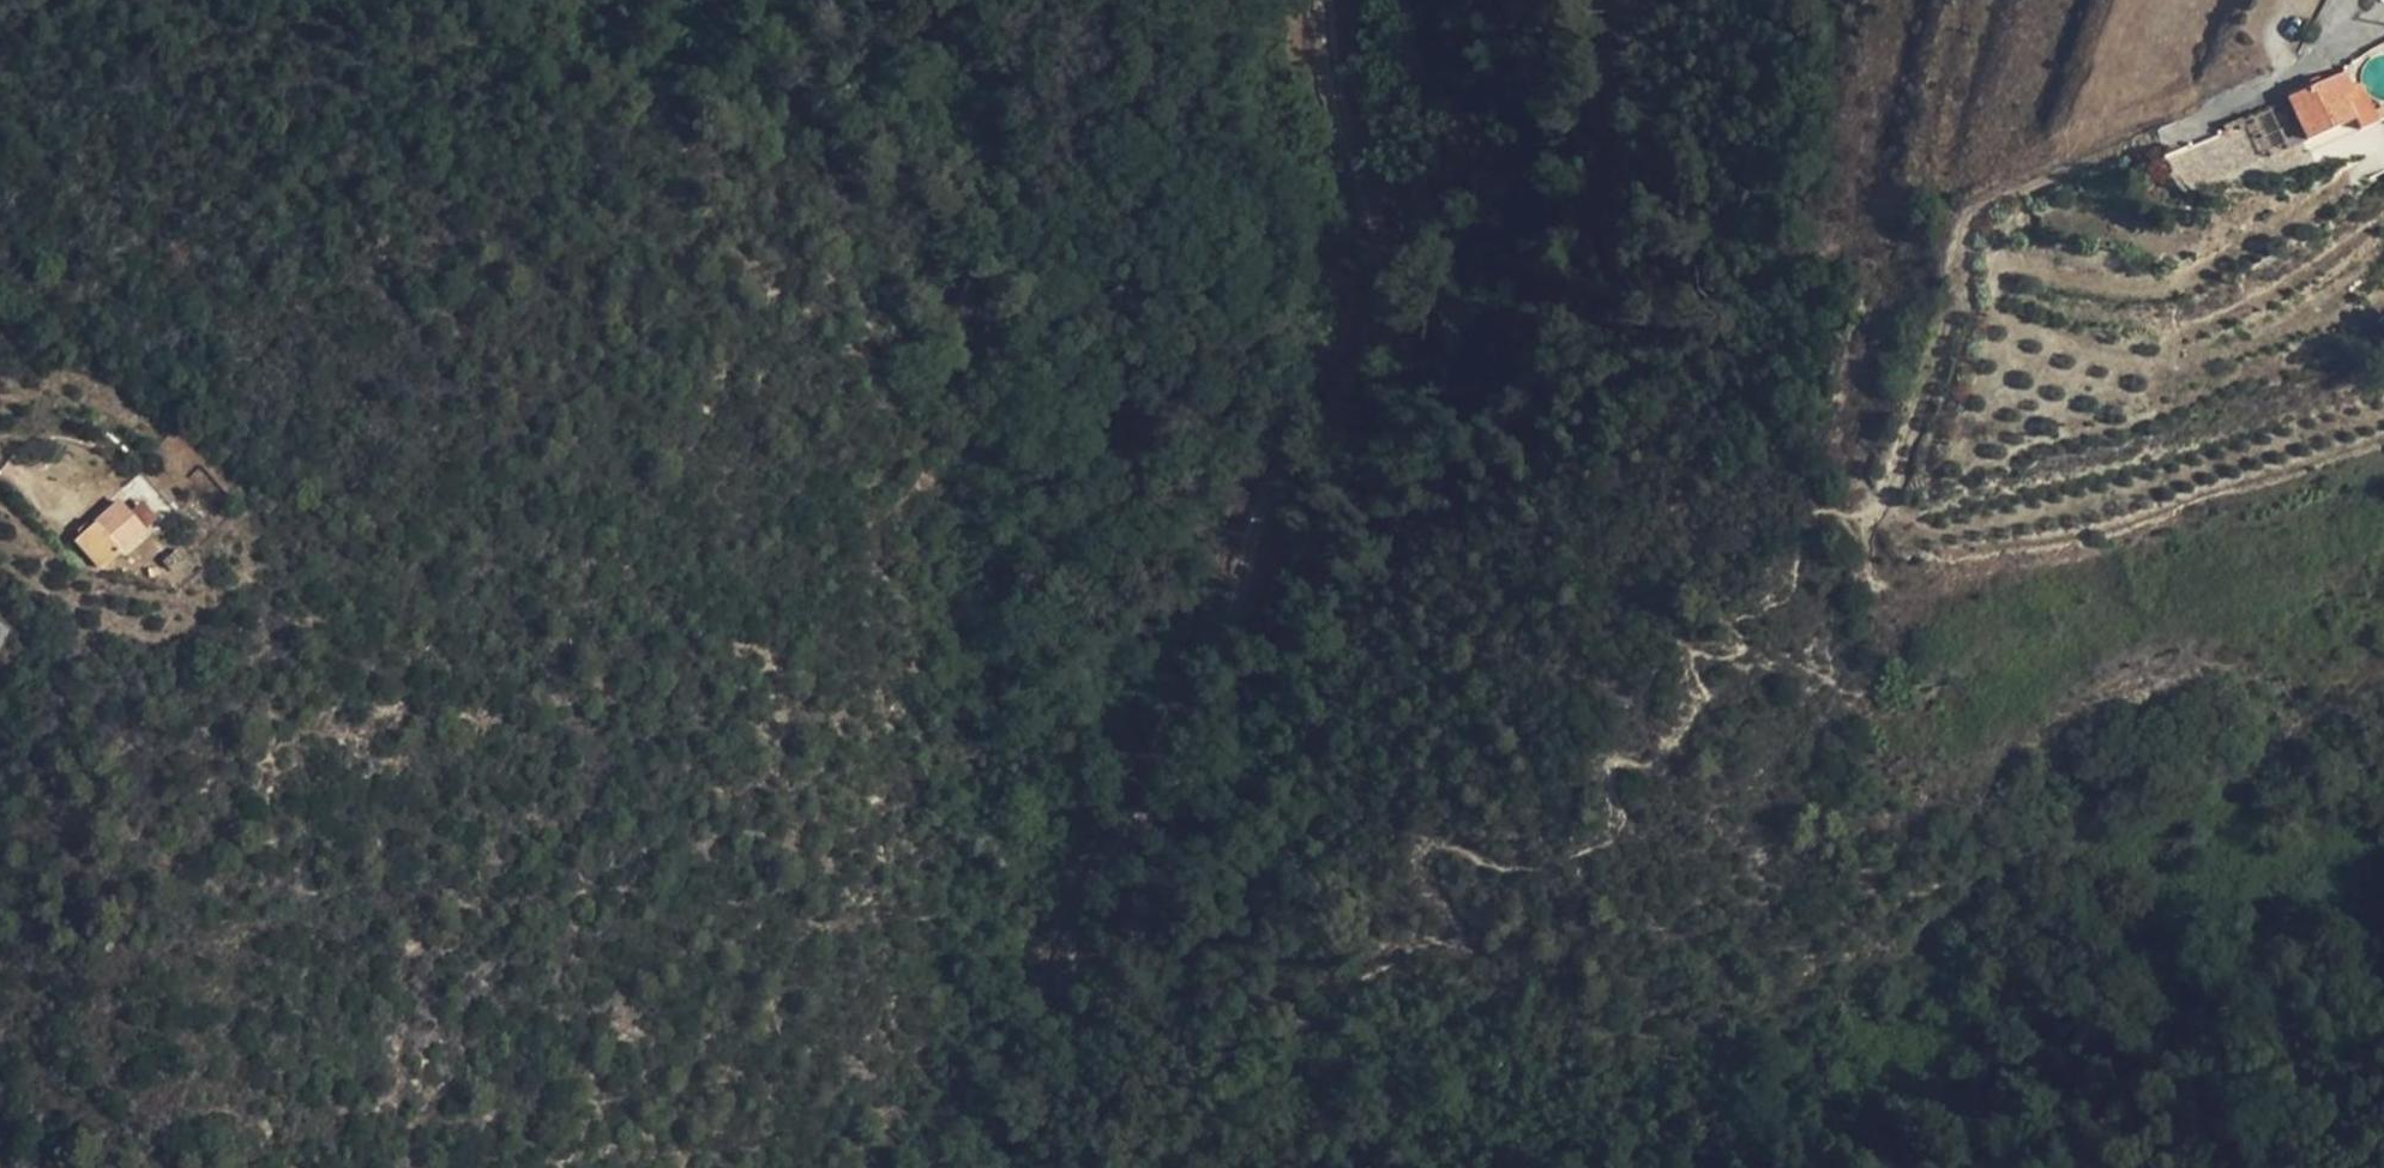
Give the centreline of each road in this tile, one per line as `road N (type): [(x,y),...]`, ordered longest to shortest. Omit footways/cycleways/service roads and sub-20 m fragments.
road 1 (residential): [(2383,15),(2326,59),(2179,137)]

